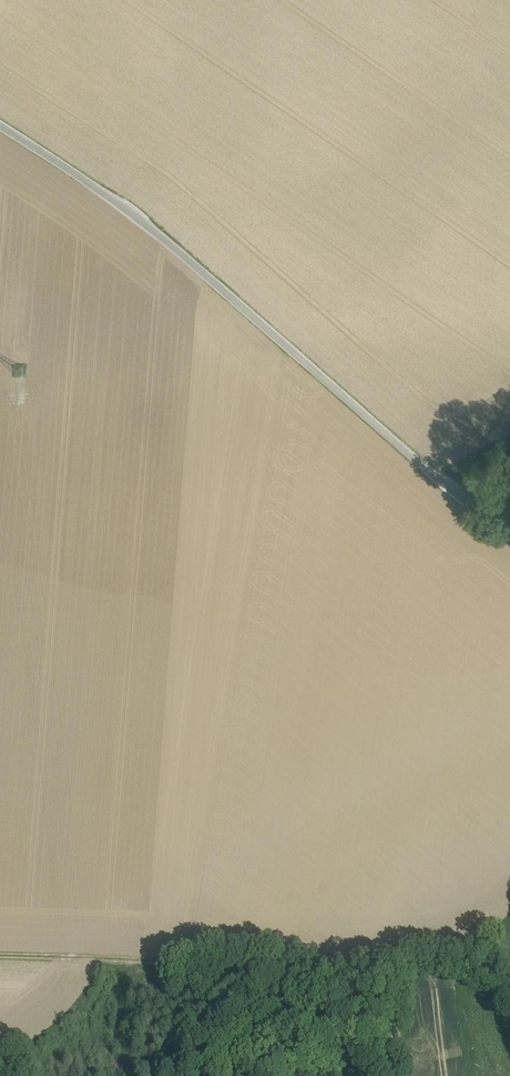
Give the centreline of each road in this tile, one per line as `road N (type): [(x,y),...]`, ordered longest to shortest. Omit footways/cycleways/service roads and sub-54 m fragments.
road 1 (unclassified): [(0,126),(134,212),(387,436),(509,533)]
road 2 (track): [(0,955),(321,975),(431,968),(509,988)]

